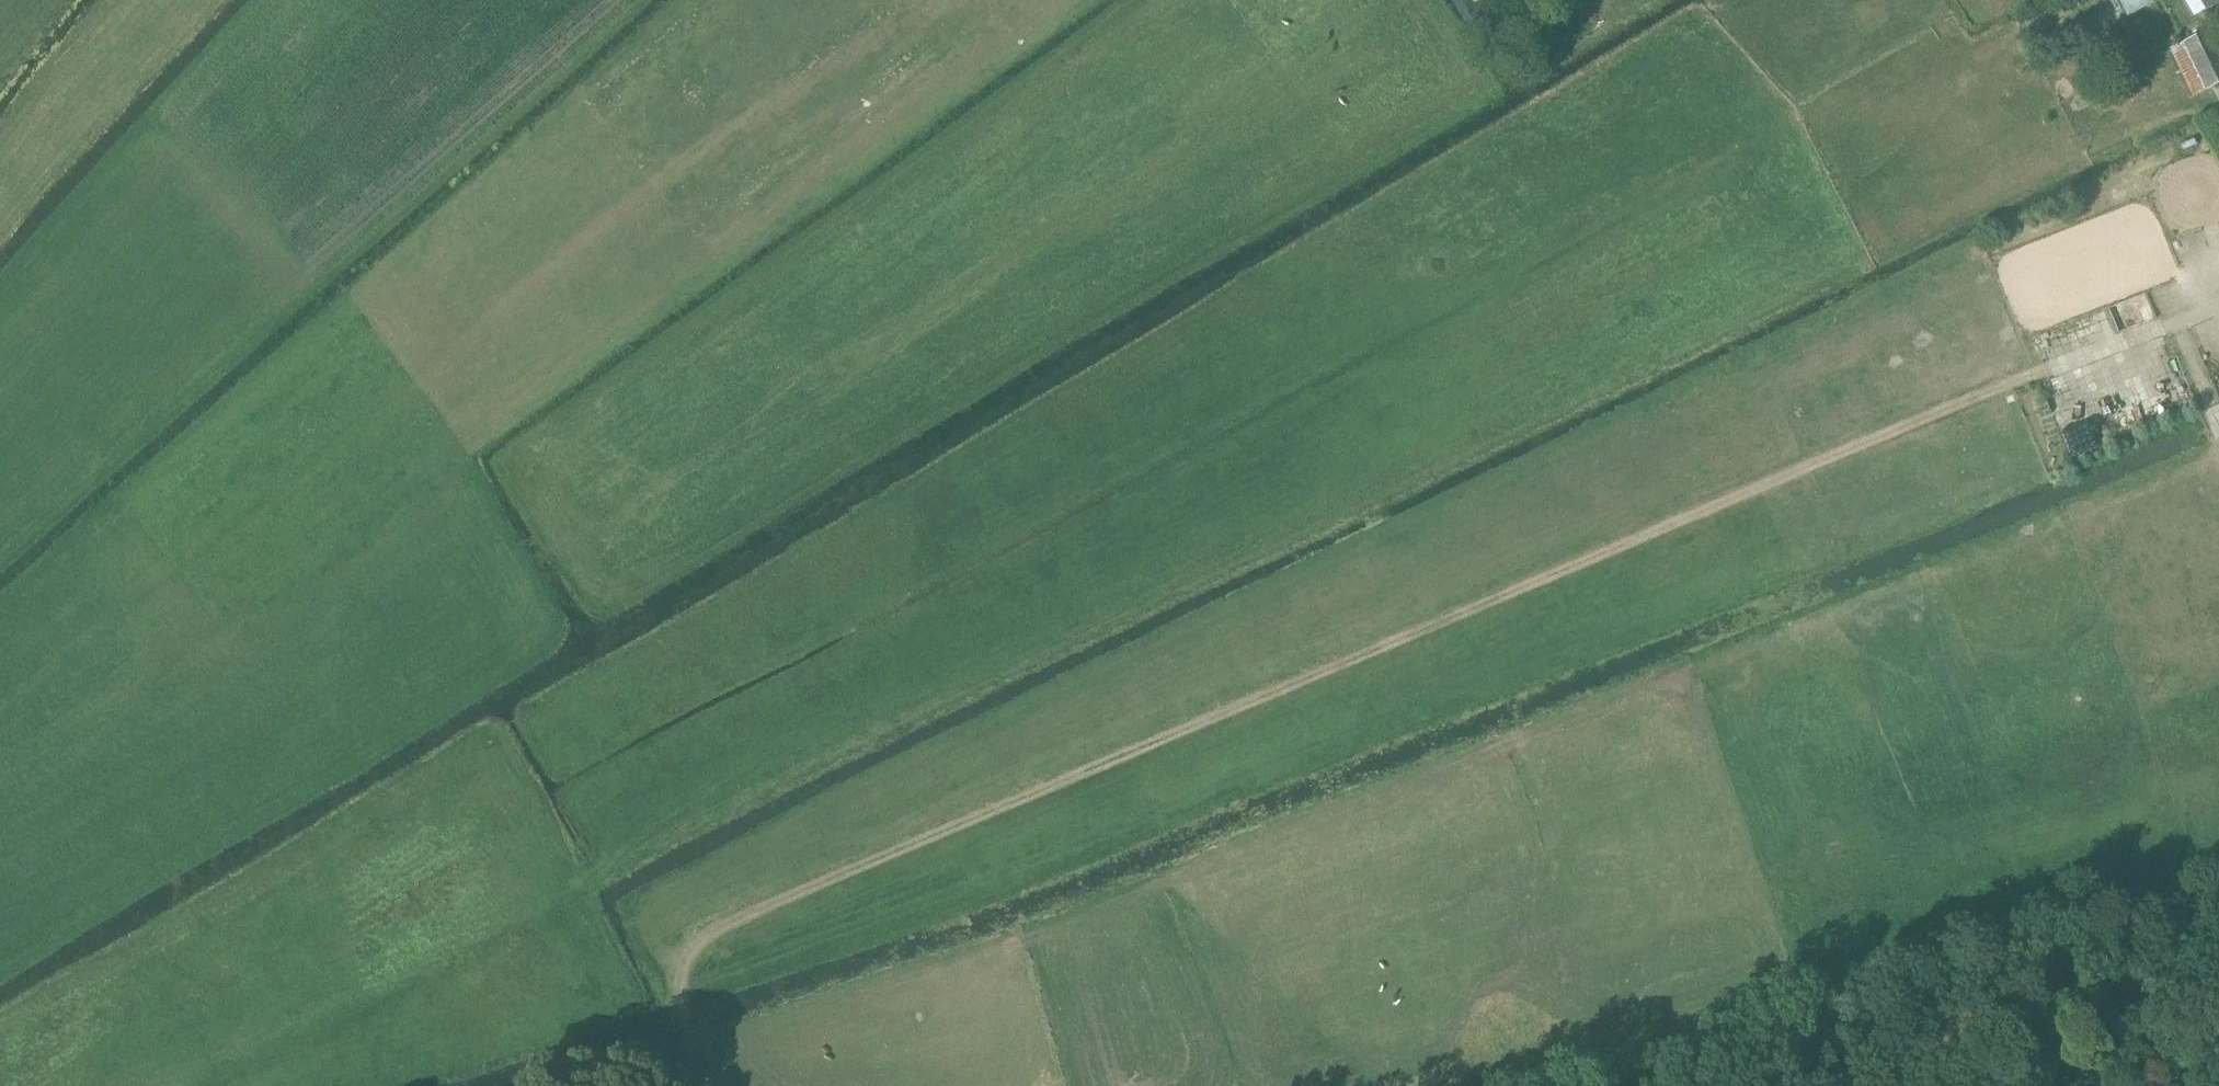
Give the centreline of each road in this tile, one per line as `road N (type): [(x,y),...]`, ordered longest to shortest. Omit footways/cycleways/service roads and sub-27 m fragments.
road 1 (track): [(2209,309),(2038,369),(718,929),(696,943),(683,965),(688,1042),(676,1085)]
road 2 (track): [(2110,506),(2218,444)]

